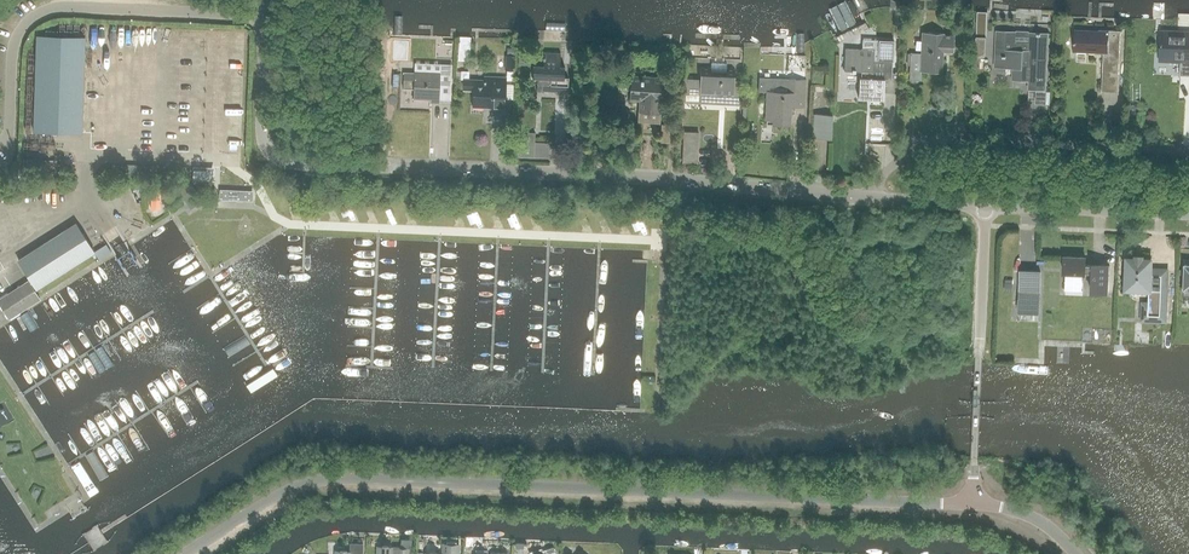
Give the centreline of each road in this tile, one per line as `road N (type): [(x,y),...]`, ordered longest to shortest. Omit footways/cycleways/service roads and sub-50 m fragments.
road 1 (unclassified): [(185,553),(277,495),(340,478),(971,503)]
road 2 (unclassified): [(875,200),(700,184),(287,166),(259,133),(265,18)]
road 3 (unclassified): [(0,164),(9,51),(30,17),(53,8),(265,18)]
road 4 (residential): [(875,200),(877,182),(903,155),(938,140),(1188,150)]
road 5 (unclassified): [(1188,216),(875,200)]

